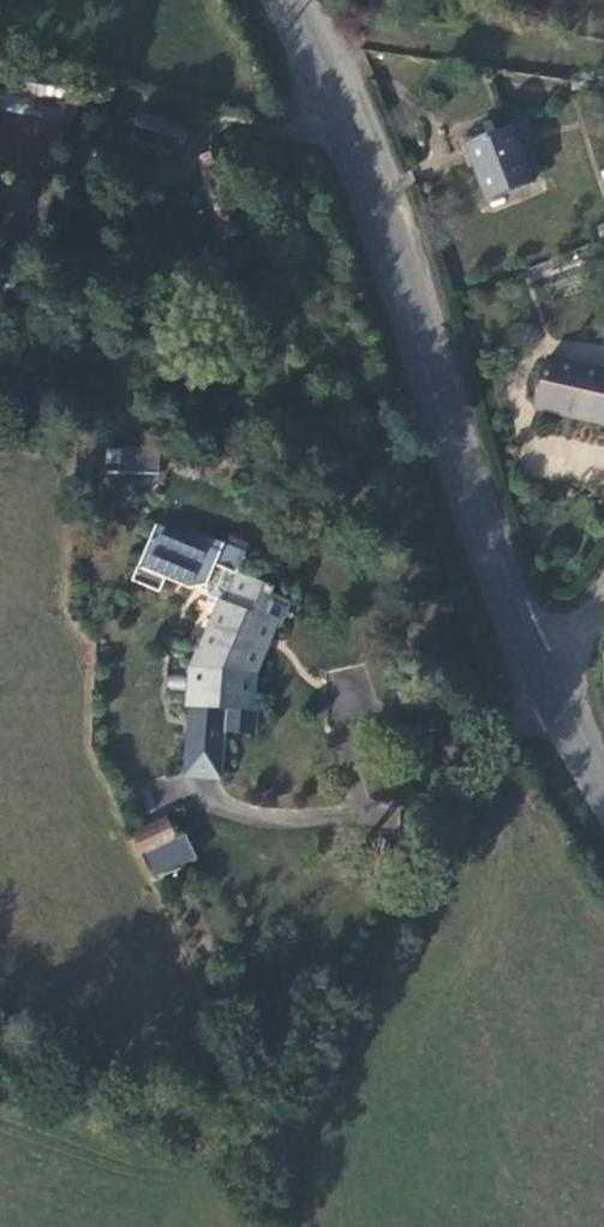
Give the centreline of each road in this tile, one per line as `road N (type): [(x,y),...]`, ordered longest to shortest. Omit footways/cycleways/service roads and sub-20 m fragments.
road 1 (secondary): [(603,783),(484,549),(375,212),(286,0)]
road 2 (track): [(457,832),(250,1158),(0,1073)]

